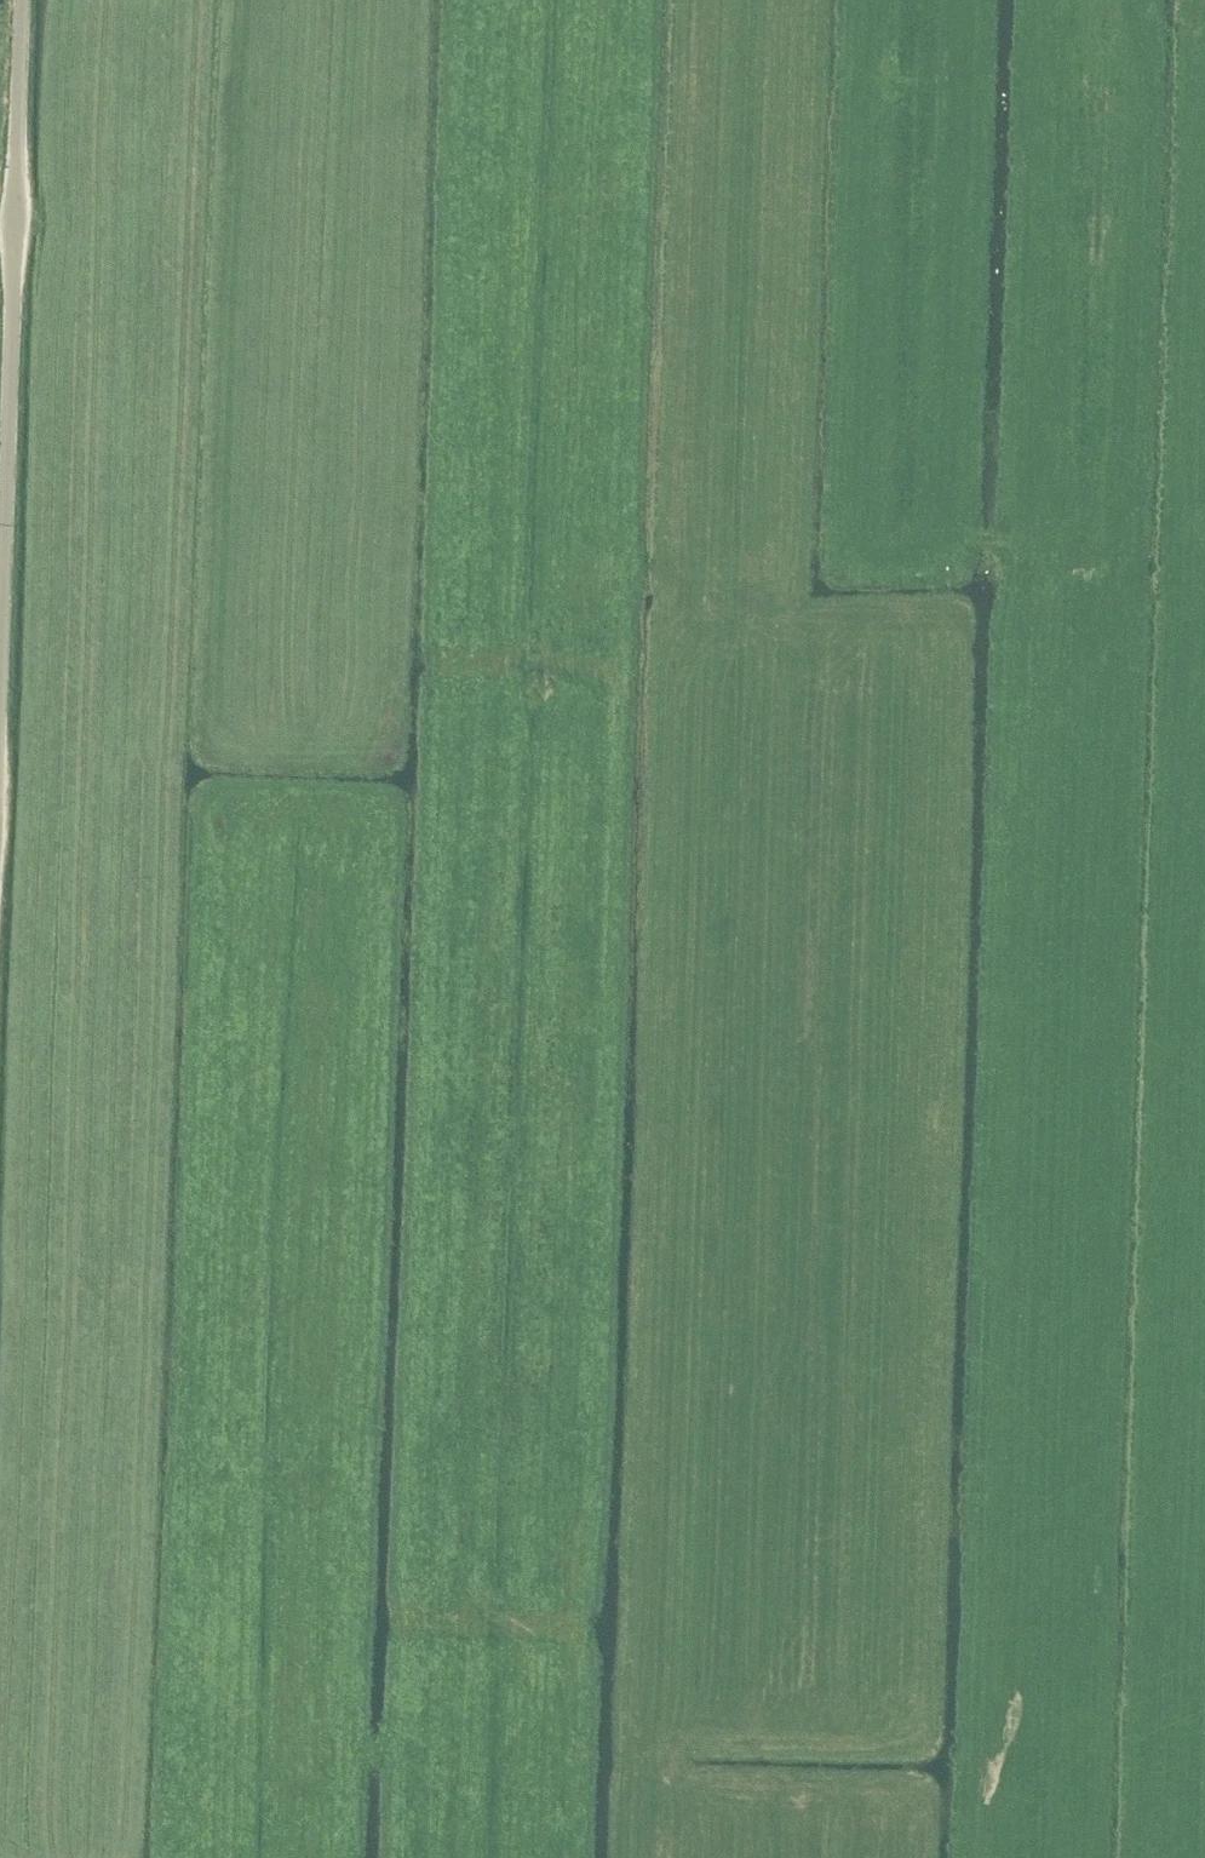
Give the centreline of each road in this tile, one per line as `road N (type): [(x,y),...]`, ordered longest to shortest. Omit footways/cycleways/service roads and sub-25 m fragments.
road 1 (unclassified): [(0,586),(21,0)]

